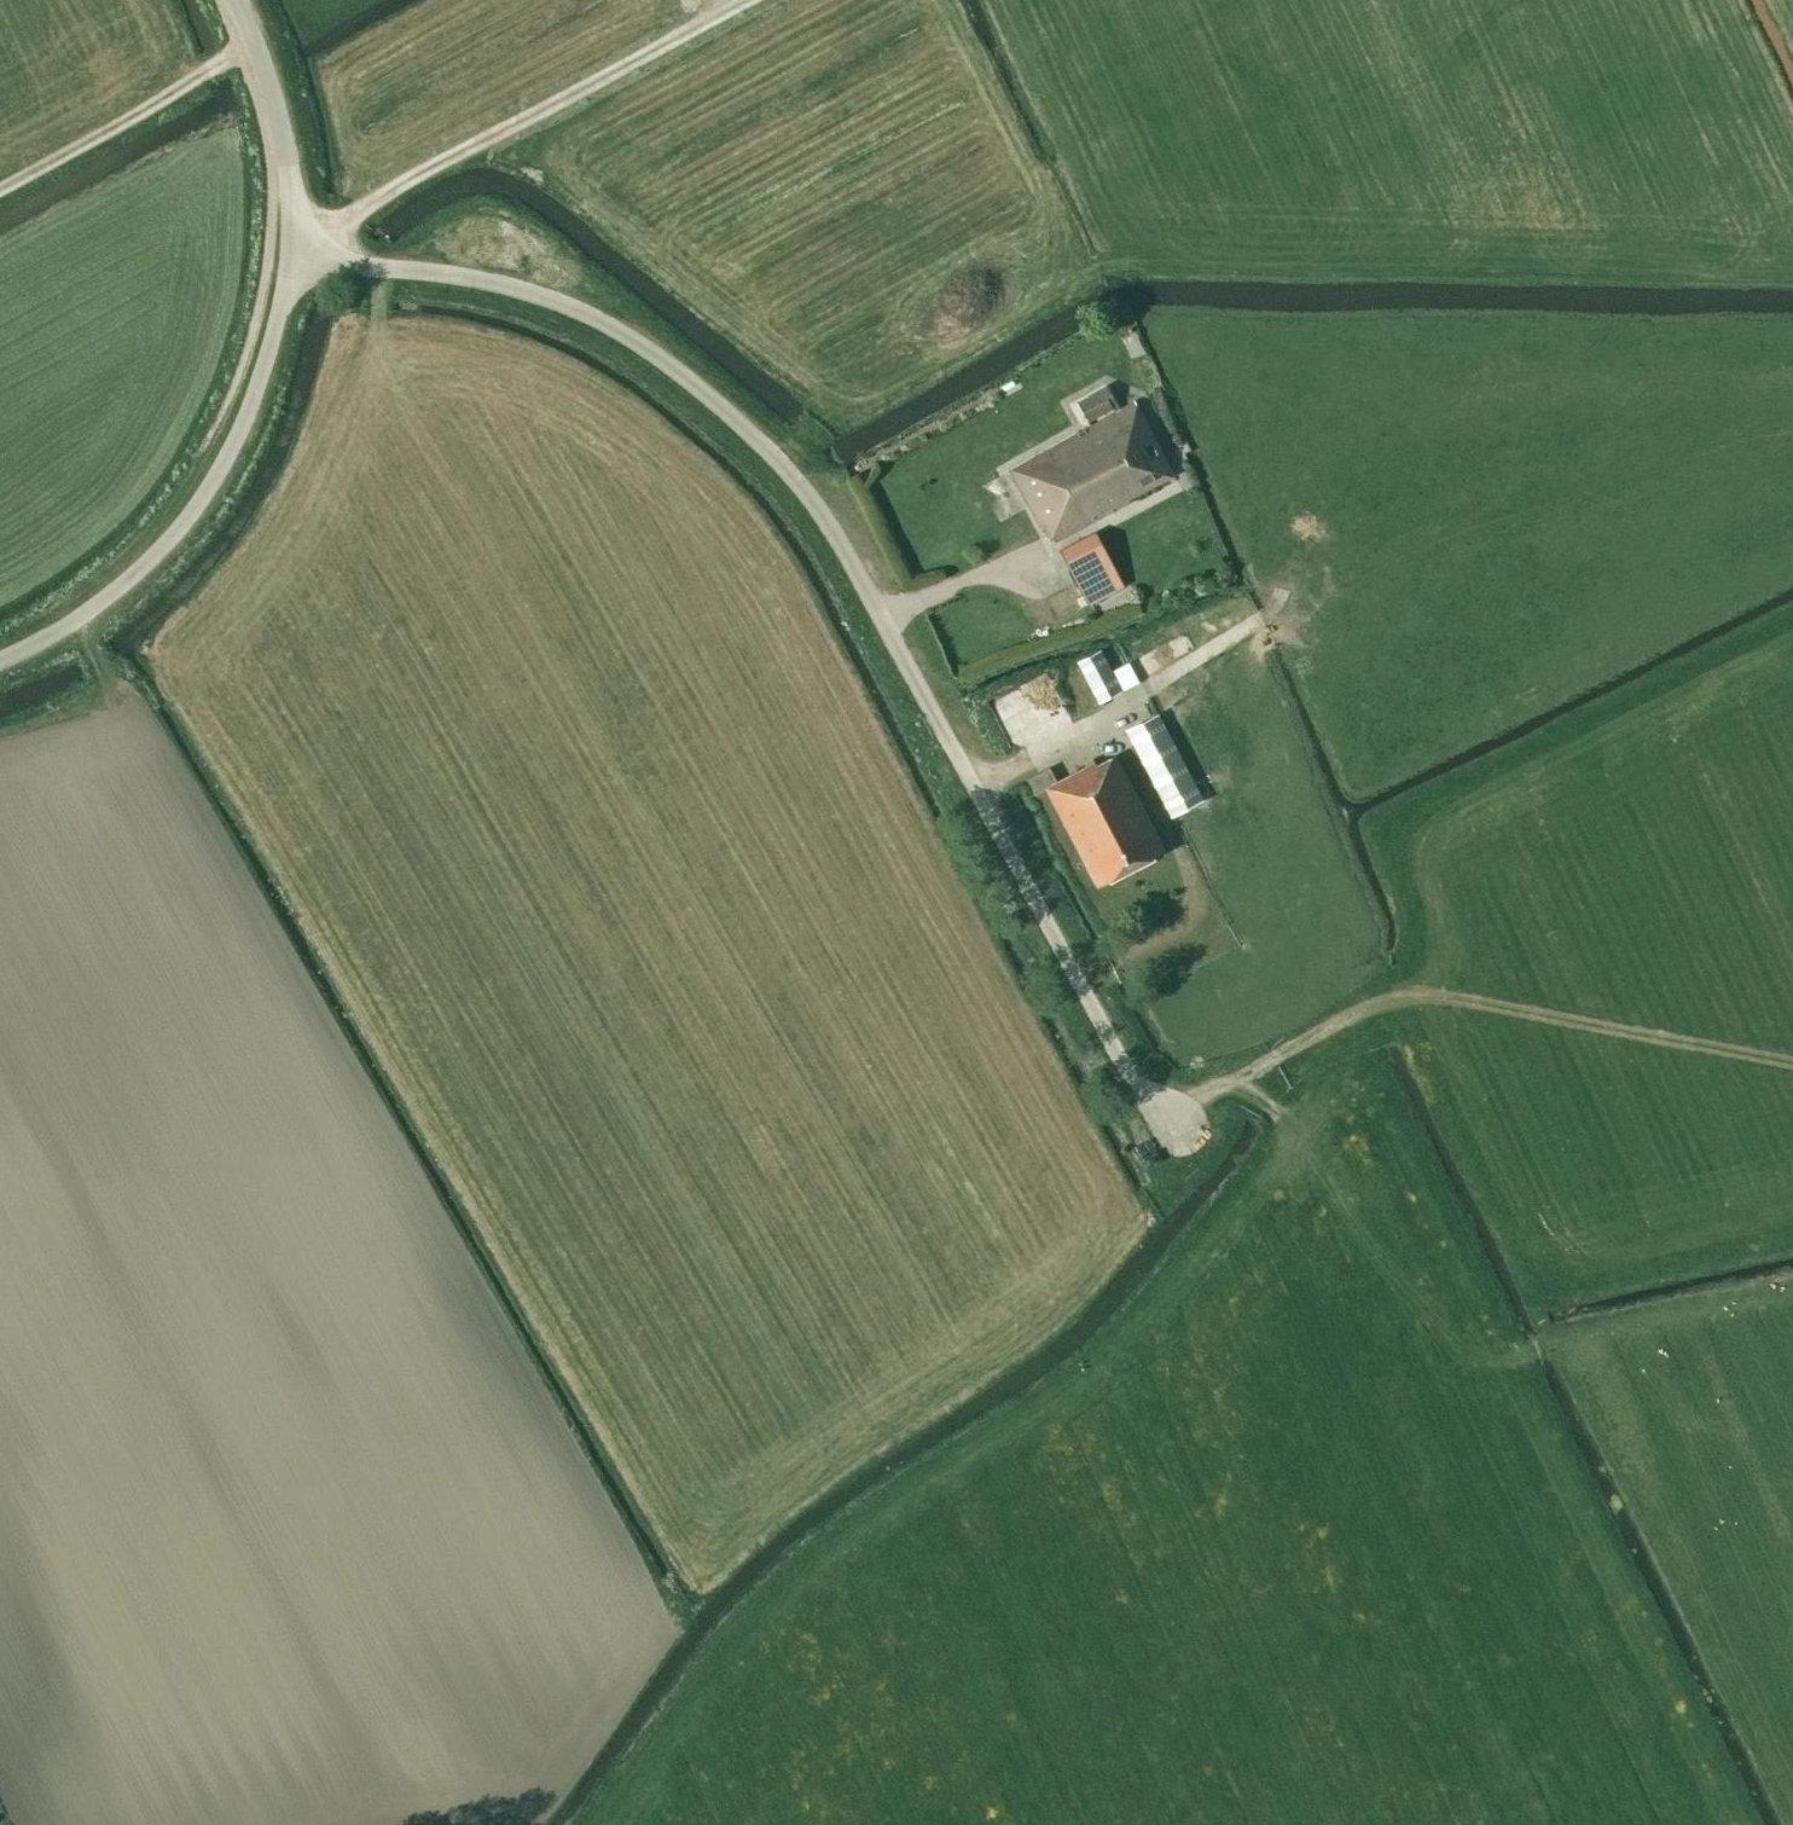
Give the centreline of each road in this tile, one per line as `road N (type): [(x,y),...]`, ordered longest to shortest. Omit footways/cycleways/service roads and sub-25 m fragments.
road 1 (unclassified): [(1167,1136),(850,561),(771,457),(678,372),(586,317),(462,277),(297,256)]
road 2 (unclassified): [(0,659),(69,627),(177,532),(240,432),(297,256)]
road 3 (unclassified): [(297,256),(289,166),(235,0)]

